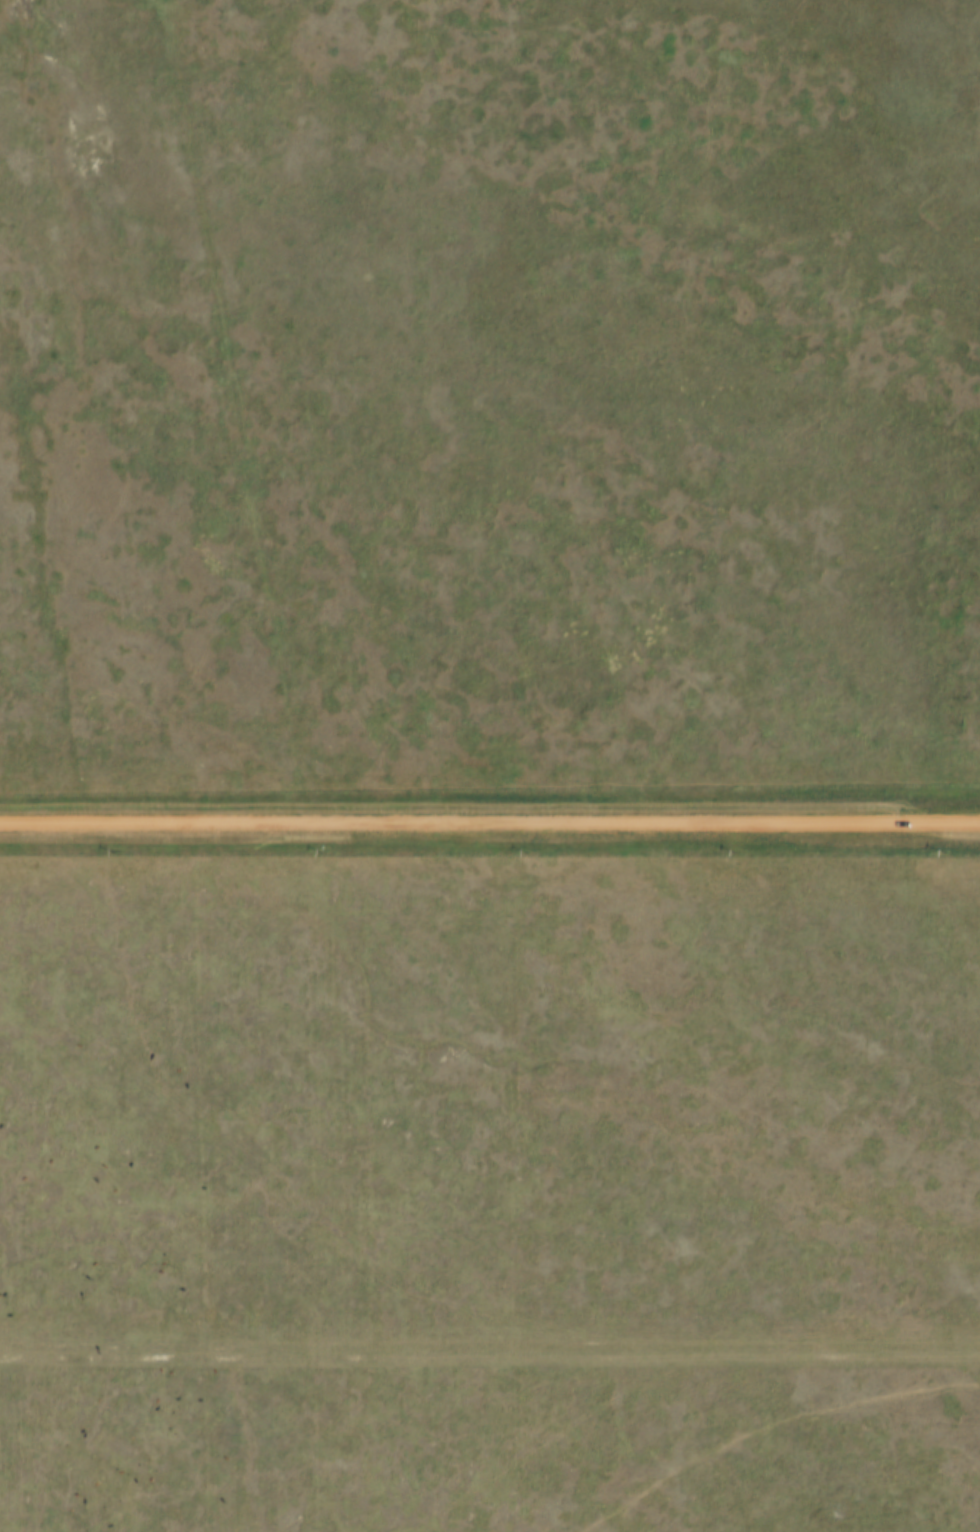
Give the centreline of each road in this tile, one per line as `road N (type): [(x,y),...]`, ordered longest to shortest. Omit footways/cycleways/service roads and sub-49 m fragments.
road 1 (residential): [(0,830),(979,823)]

